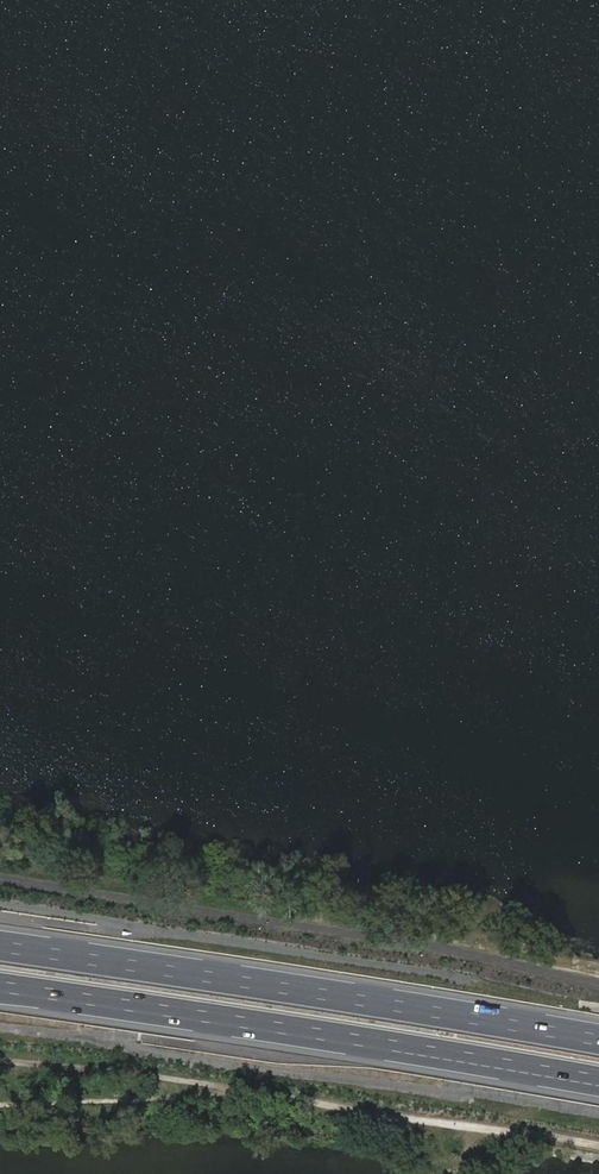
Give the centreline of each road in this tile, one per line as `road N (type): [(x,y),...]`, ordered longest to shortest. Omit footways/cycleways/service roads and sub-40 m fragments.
road 1 (motorway): [(0,987),(598,1082)]
road 2 (motorway): [(598,1040),(0,945)]

